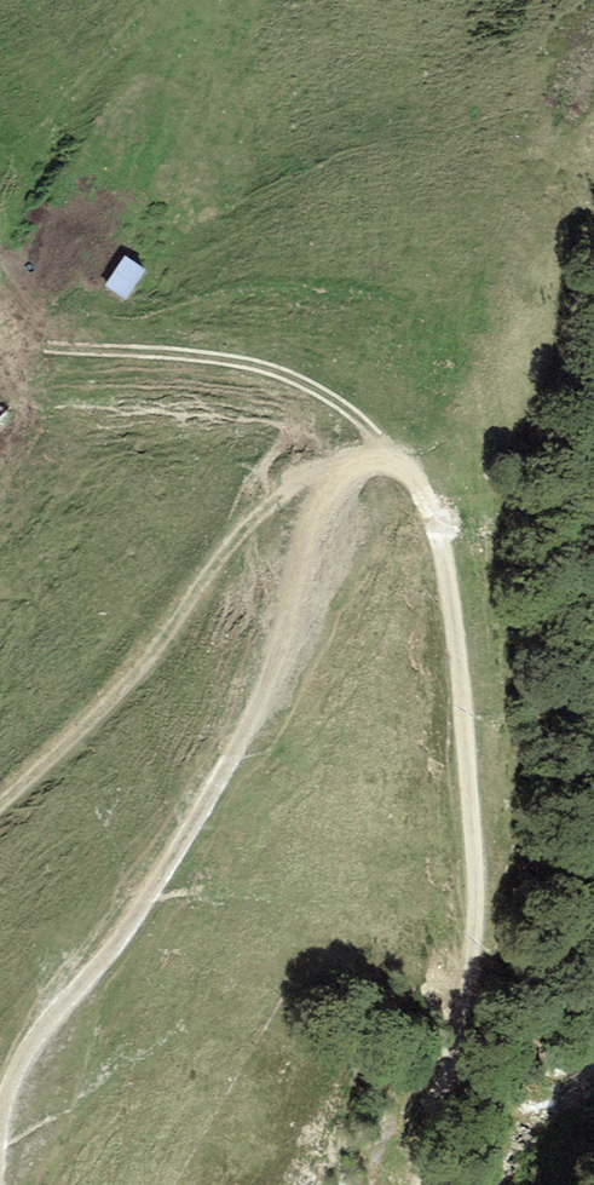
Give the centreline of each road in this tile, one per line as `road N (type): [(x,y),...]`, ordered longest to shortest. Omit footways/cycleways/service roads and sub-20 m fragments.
road 1 (track): [(383,451),(350,480),(288,667),(163,875),(39,1043),(15,1089),(0,1175)]
road 2 (track): [(383,451),(414,474),(444,550),(477,877),(477,932),(441,1048),(414,1184)]
road 3 (track): [(0,803),(157,643),(251,516),(288,485),(383,451)]
road 4 (track): [(383,451),(338,402),(243,362),(53,349)]

